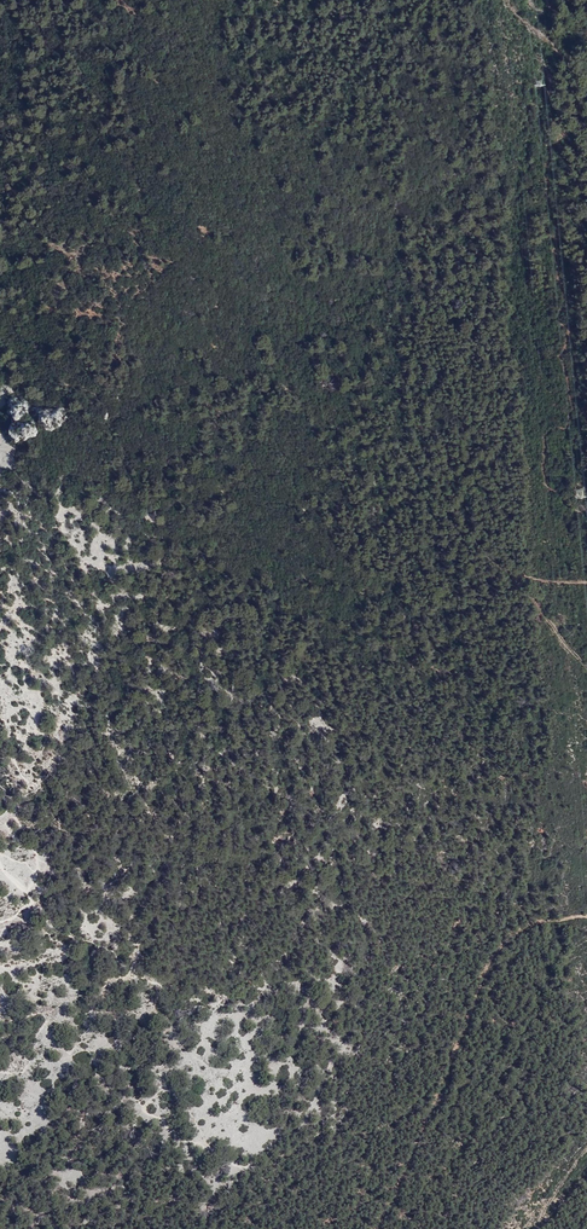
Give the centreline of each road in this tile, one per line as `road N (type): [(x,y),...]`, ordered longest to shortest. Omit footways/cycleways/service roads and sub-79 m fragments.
road 1 (track): [(380,1228),(393,1187),(438,1113),(493,960),(538,925),(586,918)]

